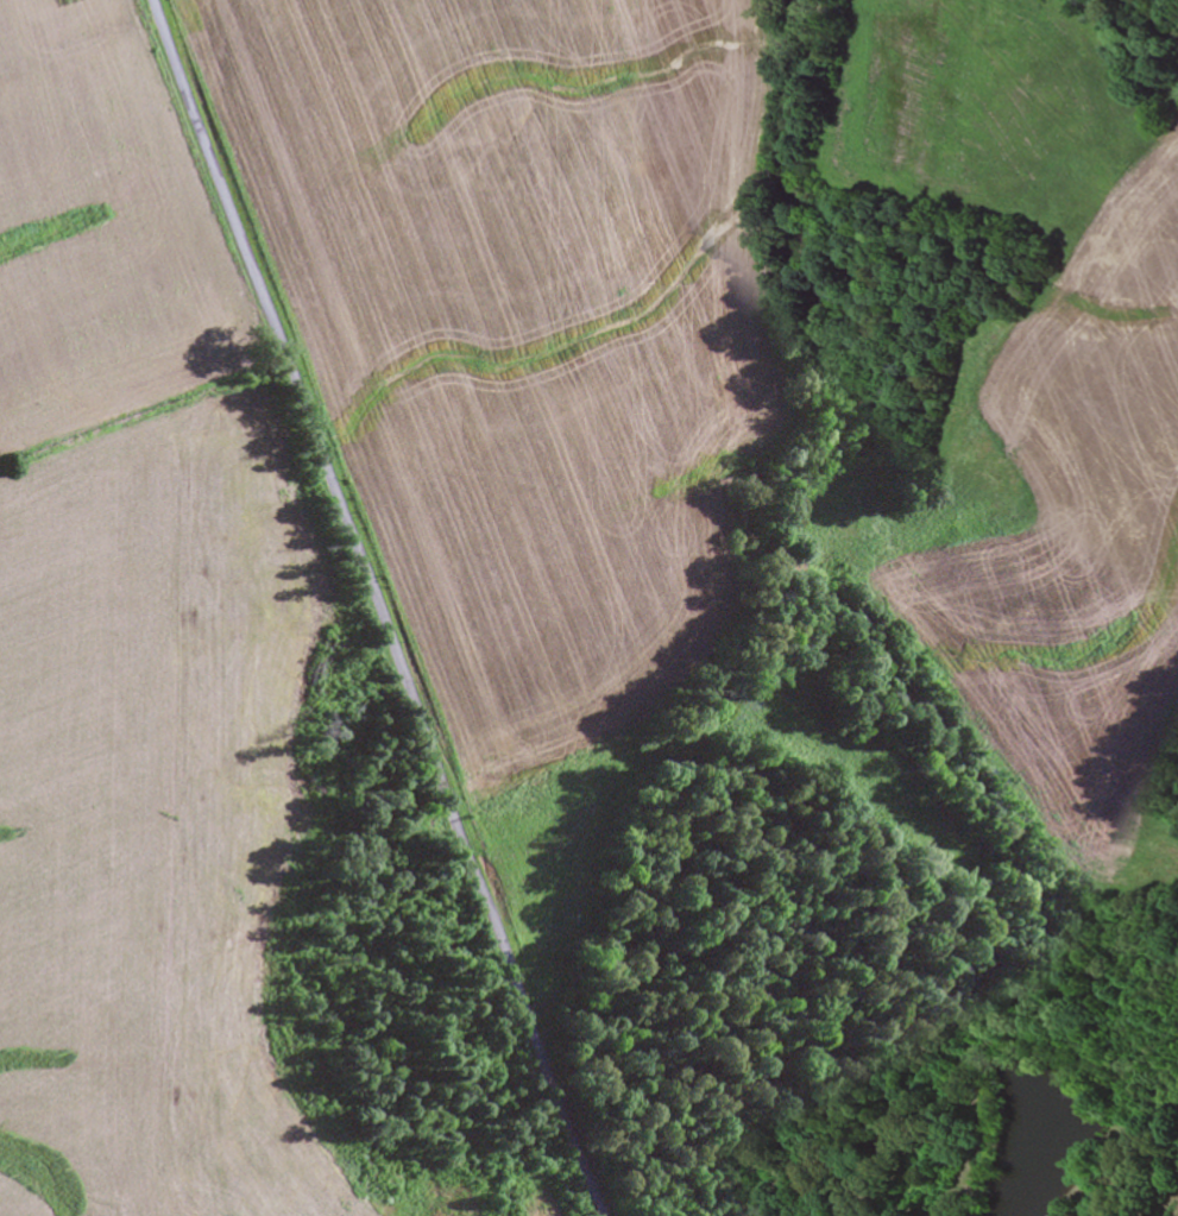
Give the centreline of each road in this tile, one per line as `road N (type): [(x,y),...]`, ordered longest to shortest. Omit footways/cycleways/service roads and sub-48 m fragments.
road 1 (residential): [(149,0),(604,1215)]

